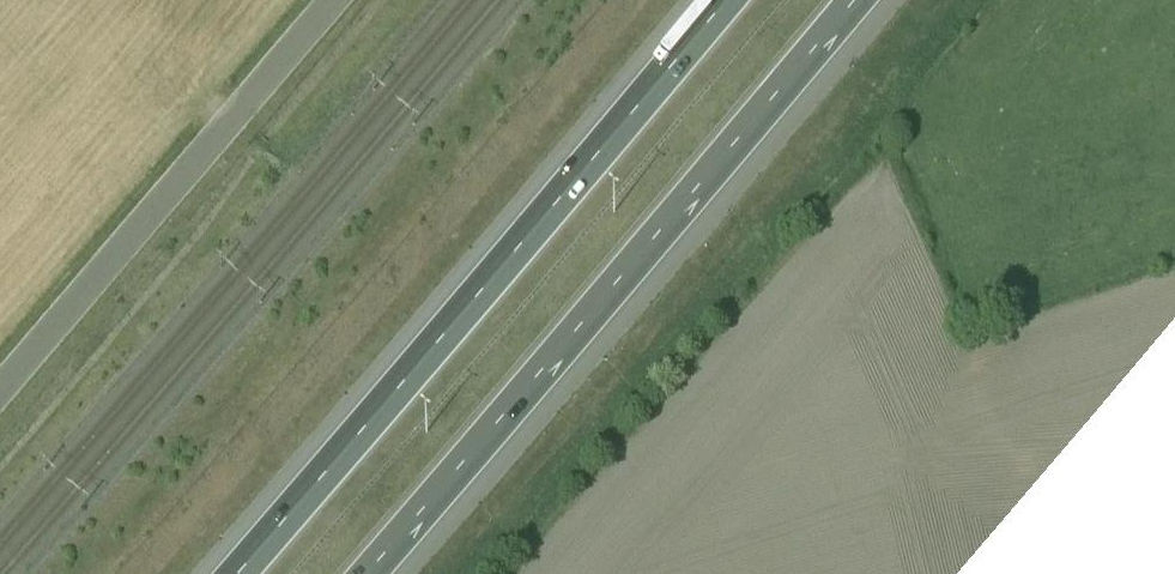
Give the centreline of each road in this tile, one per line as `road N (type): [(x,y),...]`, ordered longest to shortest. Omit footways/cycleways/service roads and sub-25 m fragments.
road 1 (motorway): [(352,573),(832,0)]
road 2 (motorway): [(702,0),(224,573)]
road 3 (unclassified): [(0,389),(326,0)]

